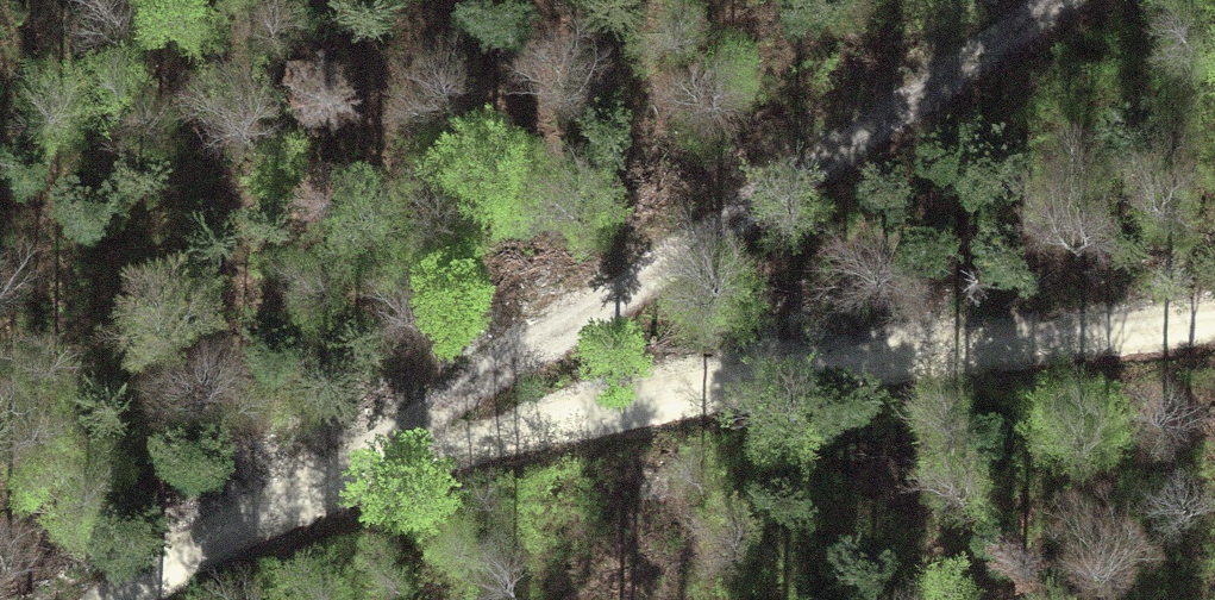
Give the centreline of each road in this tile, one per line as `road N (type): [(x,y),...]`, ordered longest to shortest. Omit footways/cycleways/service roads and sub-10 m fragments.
road 1 (track): [(1042,0),(624,290),(126,599)]
road 2 (track): [(347,463),(692,392),(1214,323)]

